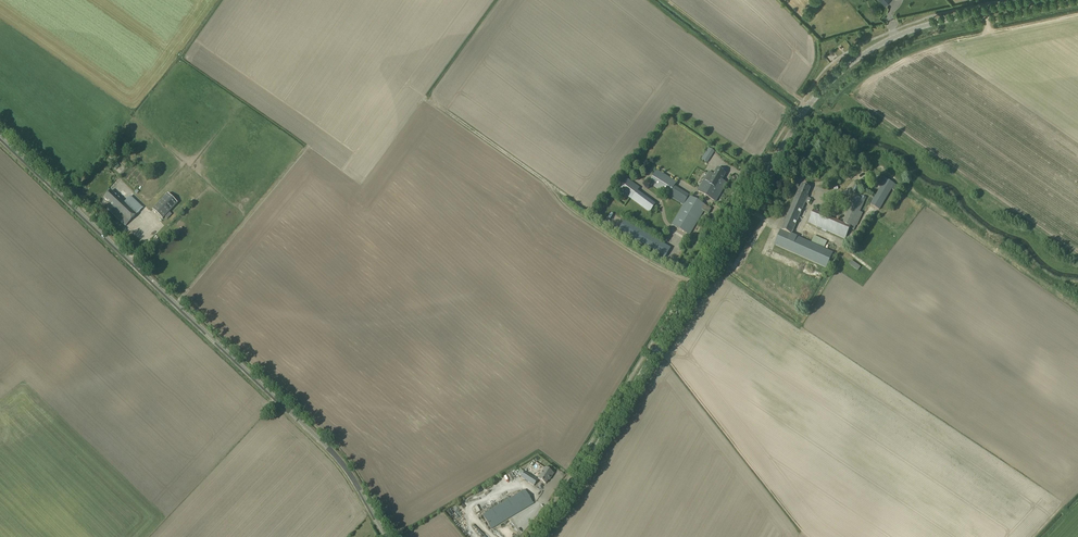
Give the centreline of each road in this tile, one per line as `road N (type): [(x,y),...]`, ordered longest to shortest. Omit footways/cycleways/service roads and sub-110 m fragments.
road 1 (tertiary): [(538,536),(653,368),(797,121),(830,82),(888,39),(1035,0)]
road 2 (tertiary): [(385,536),(327,446),(0,139)]

